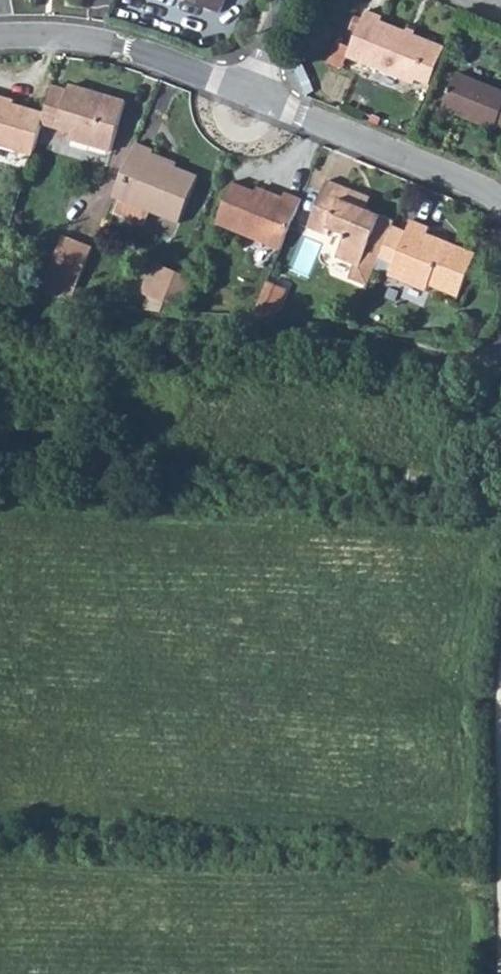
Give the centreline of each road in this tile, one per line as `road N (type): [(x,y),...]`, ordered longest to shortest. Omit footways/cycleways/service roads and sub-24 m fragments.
road 1 (residential): [(500,205),(492,192),(251,92)]
road 2 (residential): [(0,35),(126,47),(251,92)]

